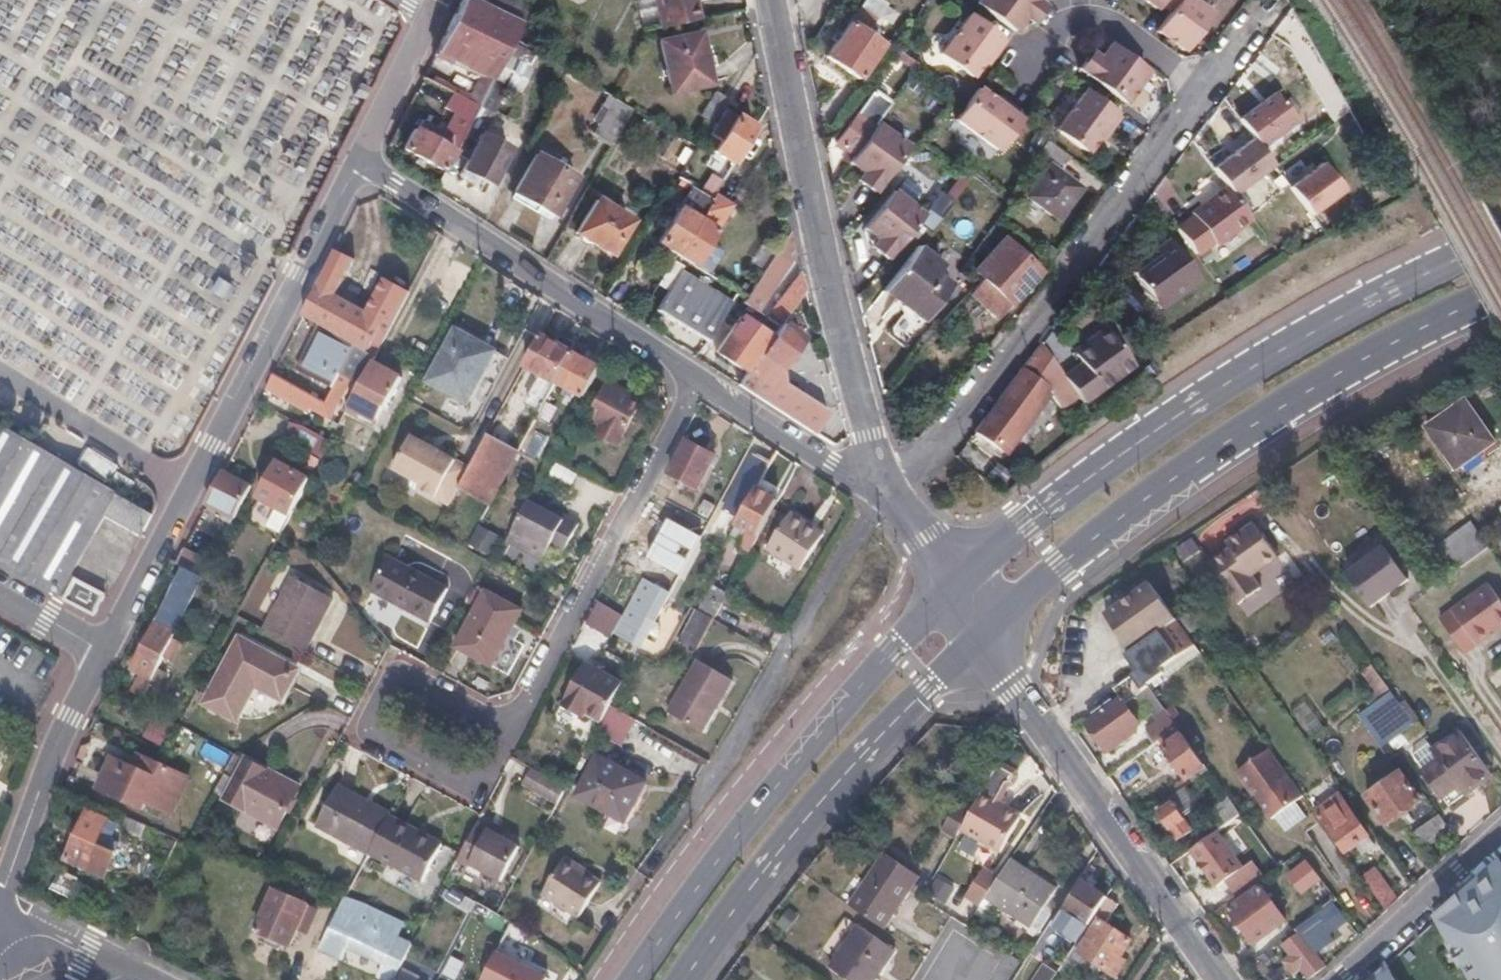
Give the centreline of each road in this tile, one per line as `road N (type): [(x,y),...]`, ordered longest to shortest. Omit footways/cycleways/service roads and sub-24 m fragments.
road 1 (primary): [(1500,239),(1282,350),(1168,422),(952,589)]
road 2 (primary): [(986,634),(1156,491),(1273,412),(1500,290)]
road 3 (residential): [(101,654),(358,161)]
road 4 (residential): [(878,485),(924,459),(1204,93)]
road 5 (primary): [(952,589),(799,758),(632,979)]
road 6 (residential): [(878,485),(821,259),(772,0)]
road 7 (primary): [(684,979),(831,786),(986,634)]
road 8 (residential): [(1223,979),(986,634)]
road 9 (residential): [(358,161),(701,382)]
road 10 (residential): [(701,382),(507,734)]
road 11 (residential): [(0,908),(41,782),(101,654)]
road 12 (residential): [(507,734),(473,796),(366,736),(398,676)]
road 13 (residential): [(1204,93),(1103,22),(1062,24),(1020,66)]
road 14 (residential): [(1339,979),(1500,836)]
road 15 (residential): [(701,382),(878,485)]
road 16 (residential): [(431,11),(358,161)]
road 17 (residential): [(0,917),(128,979)]
road 18 (residential): [(952,589),(878,485)]
road 19 (residential): [(398,676),(507,734)]

